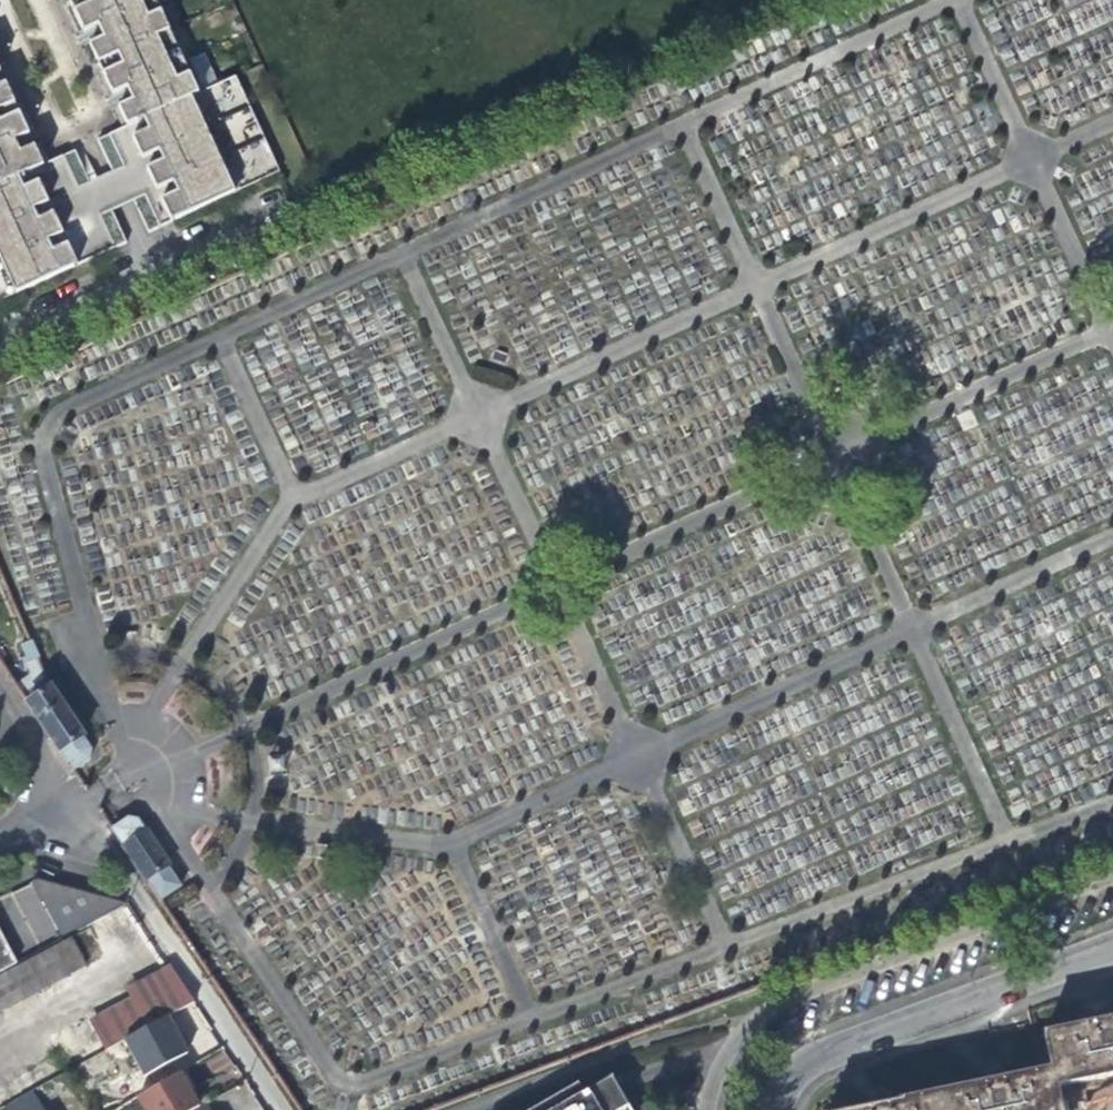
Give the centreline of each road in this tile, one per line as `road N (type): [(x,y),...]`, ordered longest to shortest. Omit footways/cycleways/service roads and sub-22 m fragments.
road 1 (residential): [(1112,945),(811,1058),(794,1072),(778,1109)]
road 2 (residential): [(0,699),(73,810)]

